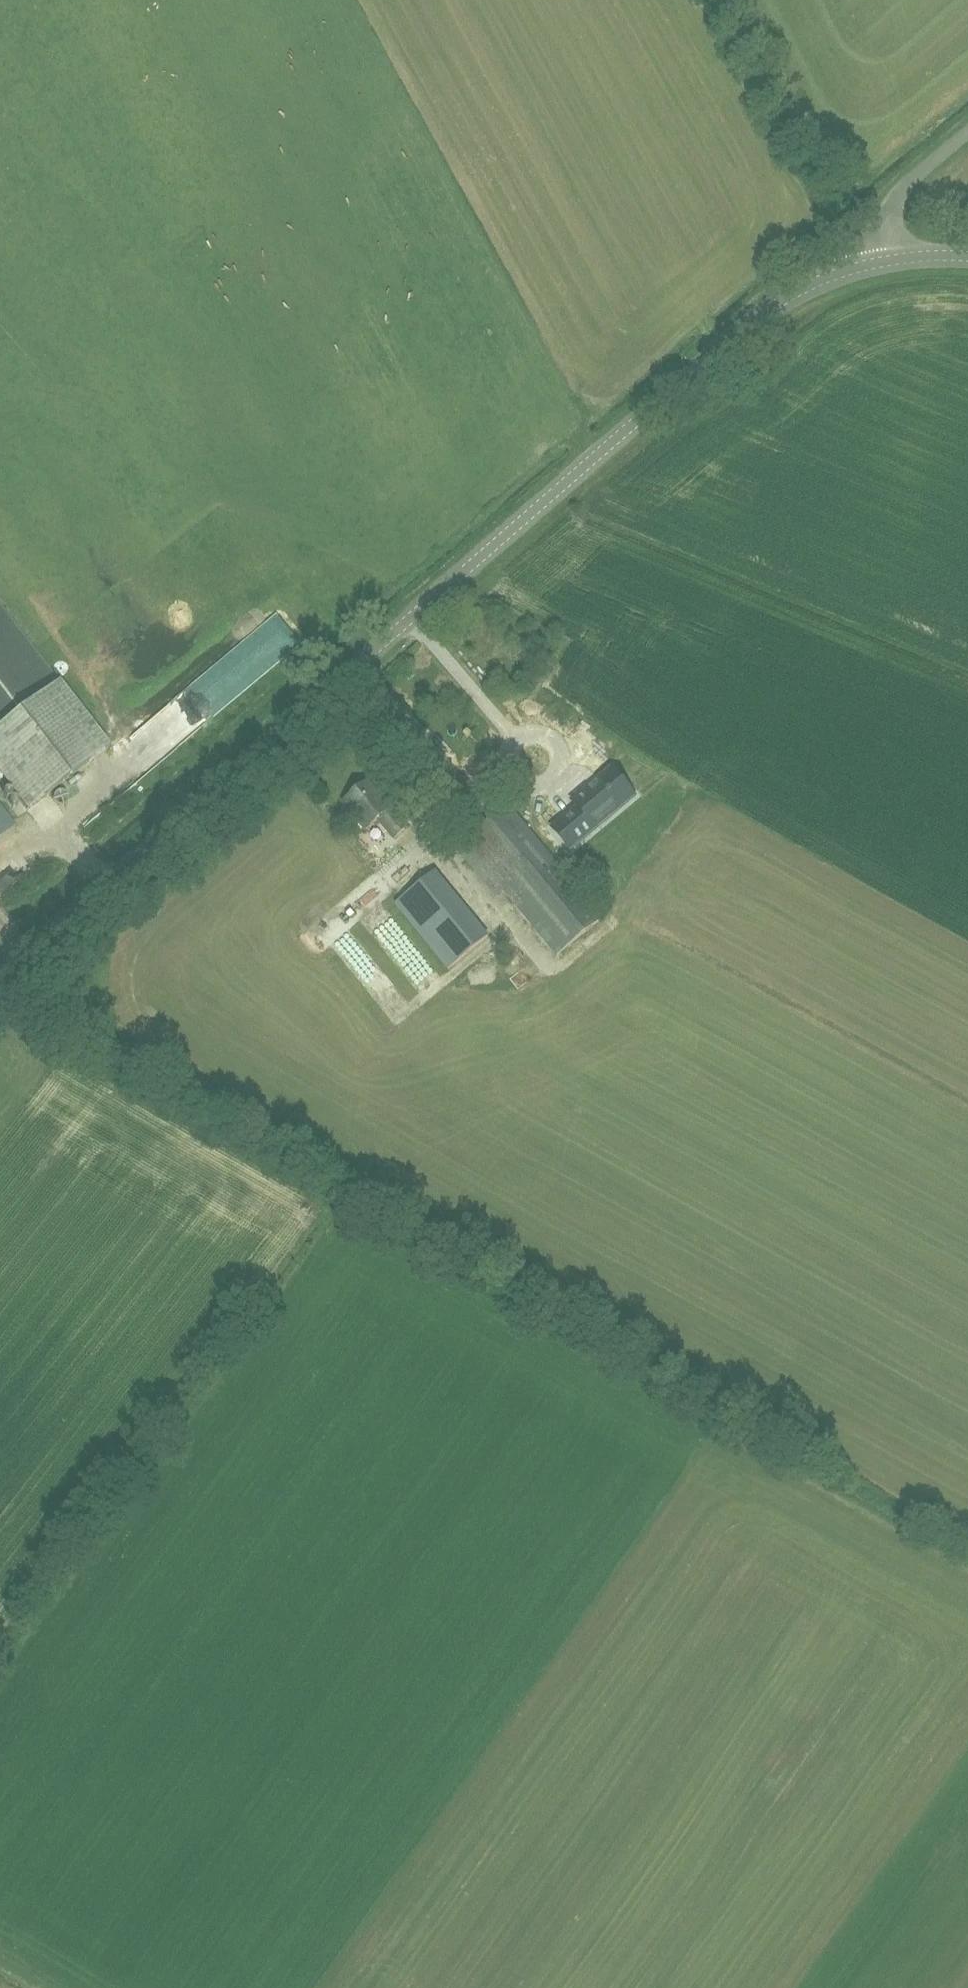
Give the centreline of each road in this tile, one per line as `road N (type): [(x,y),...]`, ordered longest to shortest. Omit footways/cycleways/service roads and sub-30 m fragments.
road 1 (tertiary): [(0,970),(770,305),(886,260)]
road 2 (unclassified): [(886,260),(898,197),(967,135)]

